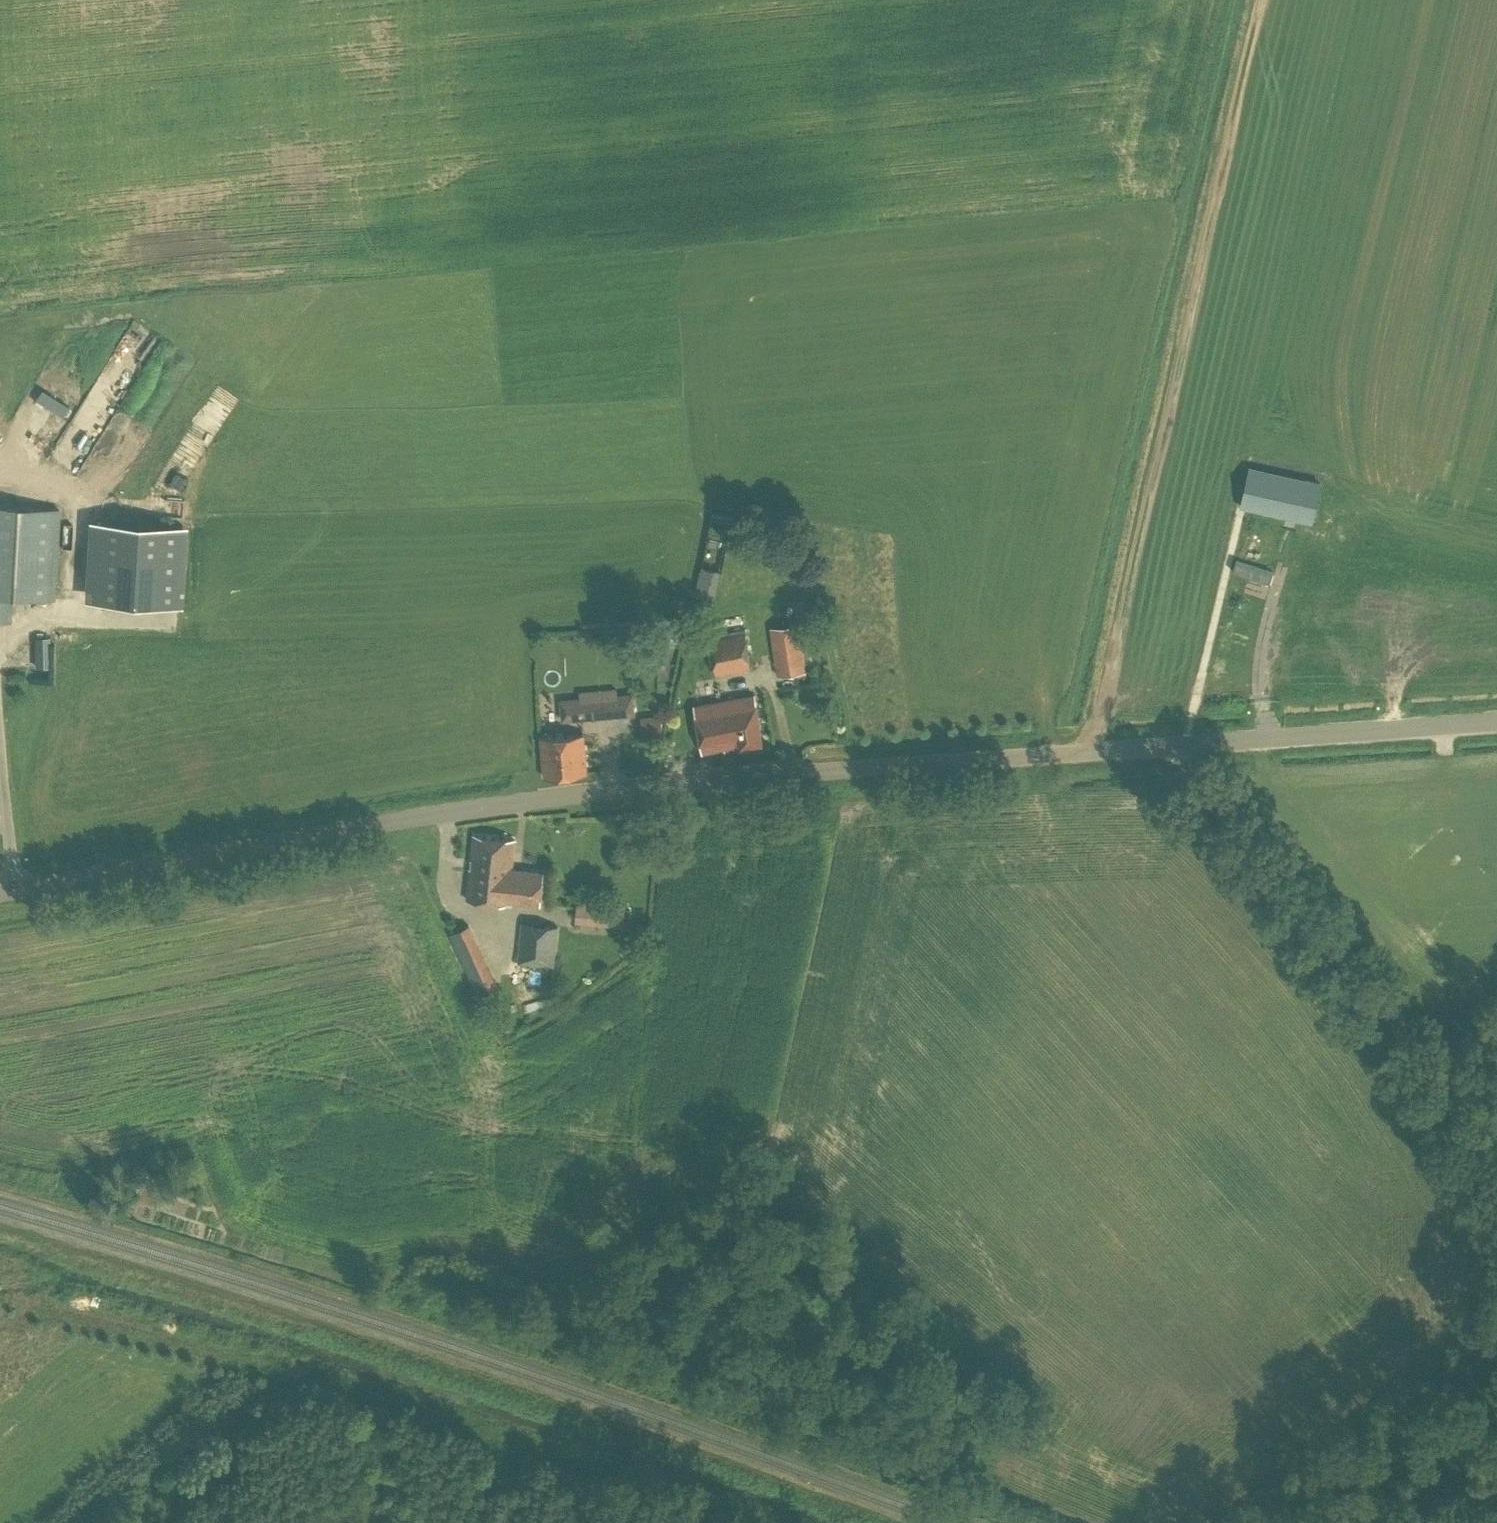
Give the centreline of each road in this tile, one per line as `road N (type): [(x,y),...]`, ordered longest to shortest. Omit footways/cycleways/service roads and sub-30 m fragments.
road 1 (unclassified): [(1496,724),(595,797),(442,815),(0,897)]
road 2 (track): [(1496,1199),(1421,1059),(1203,745)]

